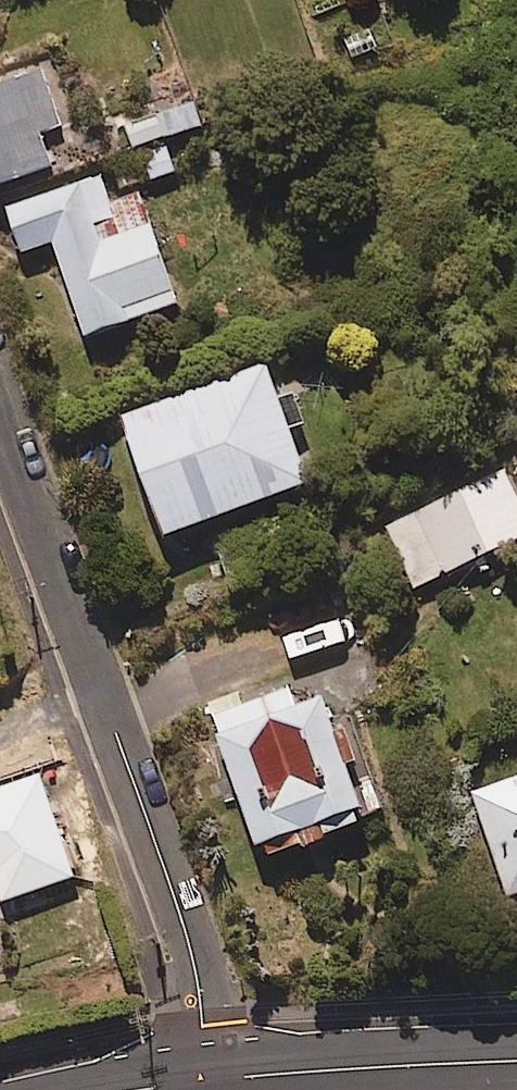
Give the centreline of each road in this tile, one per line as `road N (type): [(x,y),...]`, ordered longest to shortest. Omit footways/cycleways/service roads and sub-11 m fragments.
road 1 (residential): [(0,404),(236,1069)]
road 2 (trunk): [(516,1059),(236,1069)]
road 3 (trunk): [(236,1069),(112,1089)]

